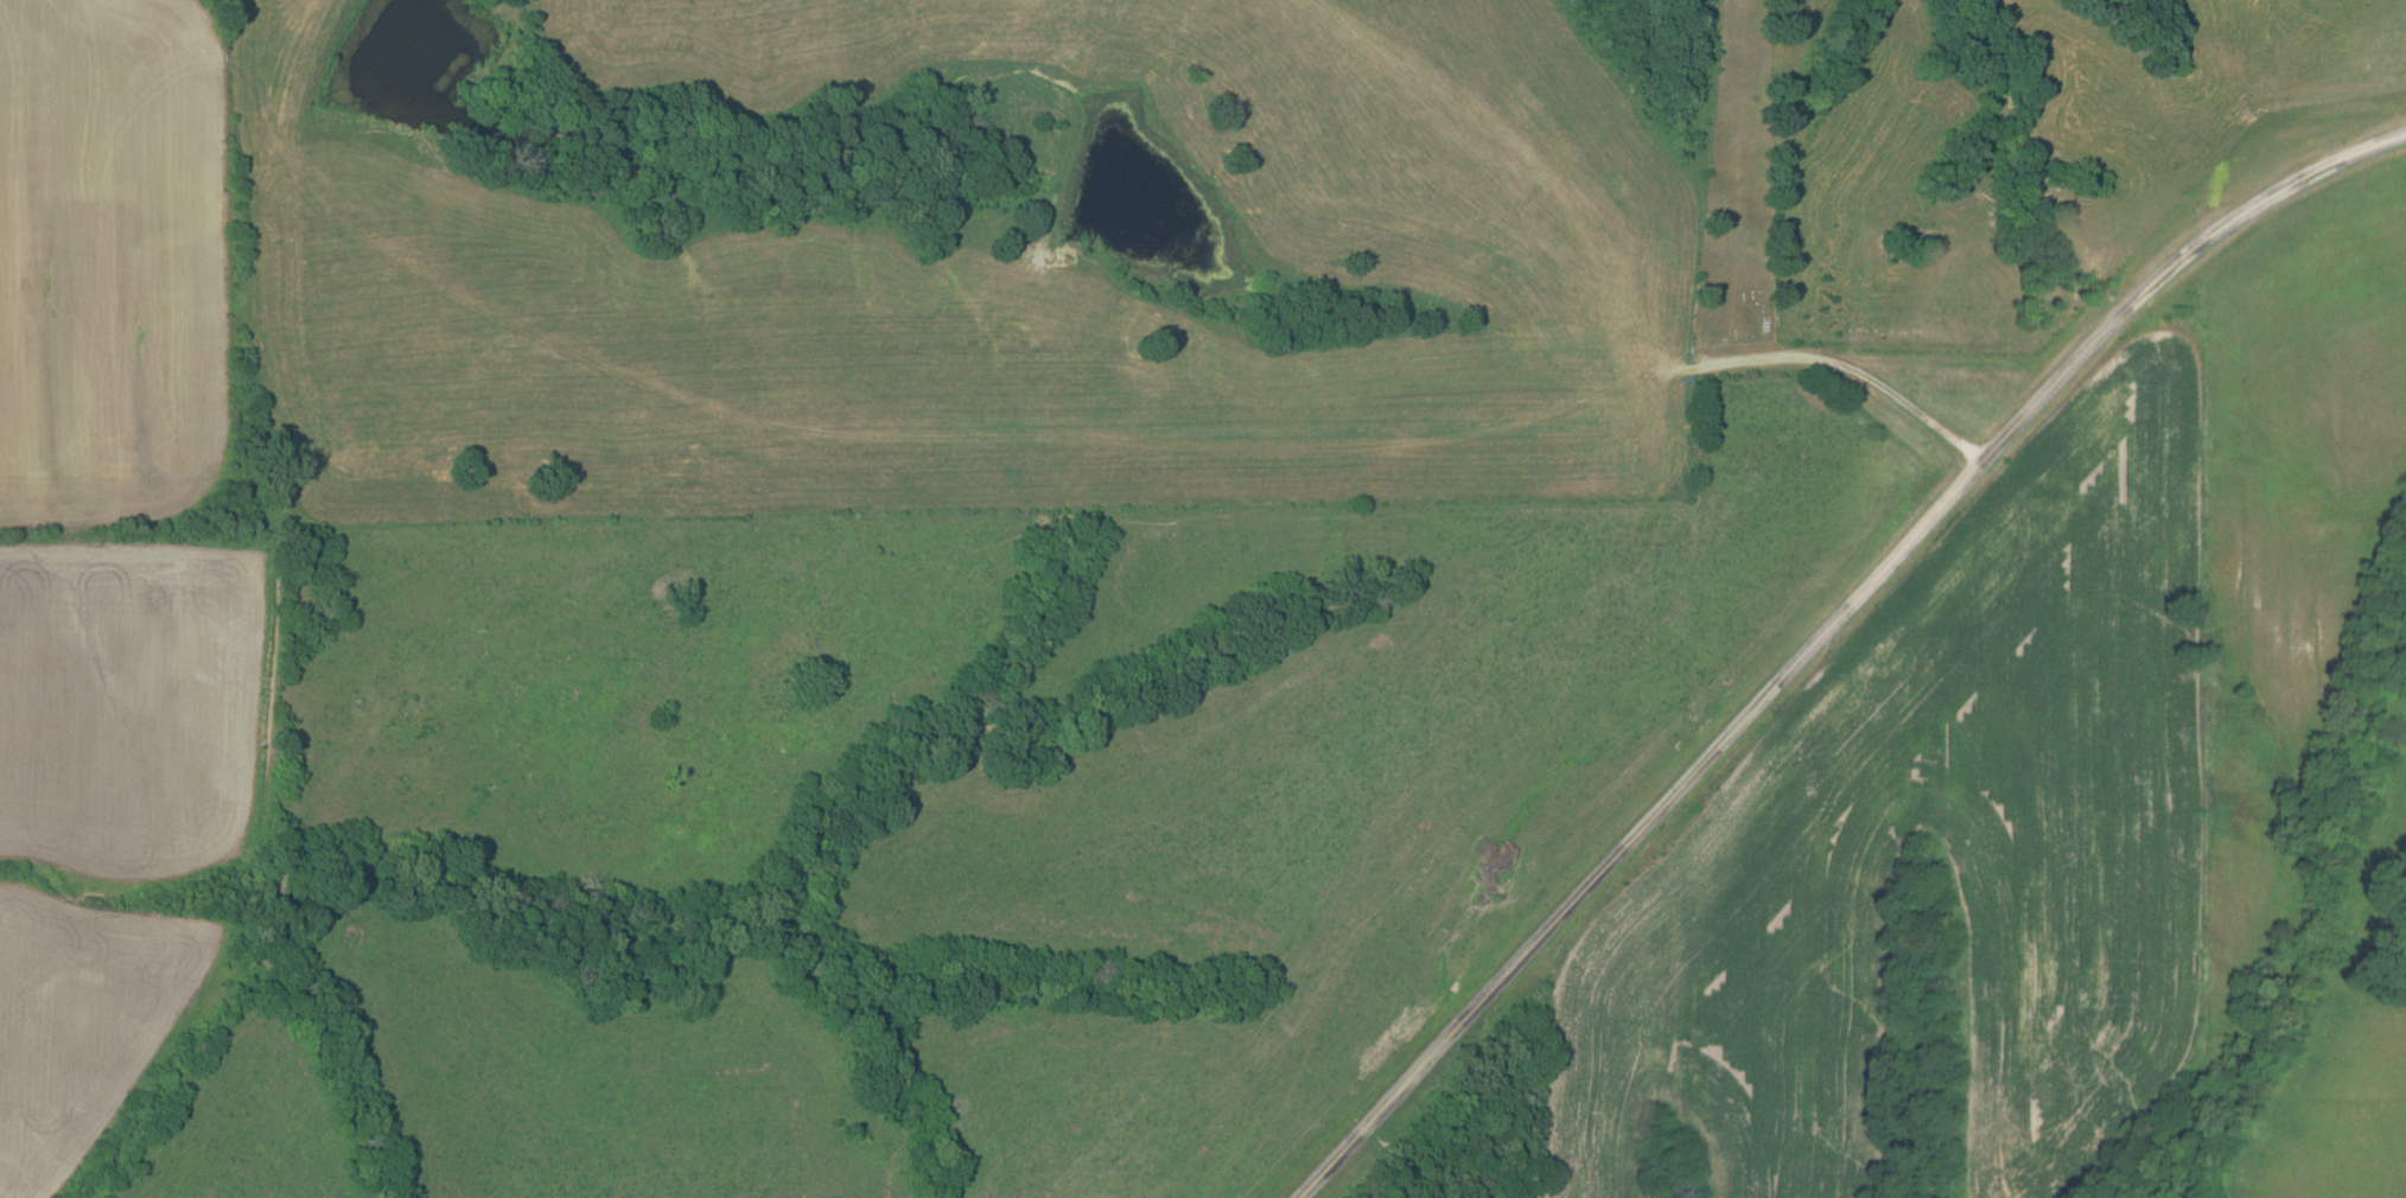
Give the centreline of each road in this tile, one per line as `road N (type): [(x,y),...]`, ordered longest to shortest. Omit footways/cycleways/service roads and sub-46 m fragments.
road 1 (tertiary): [(1300,1197),(2101,336),(2213,238),(2312,174),(2405,134)]

